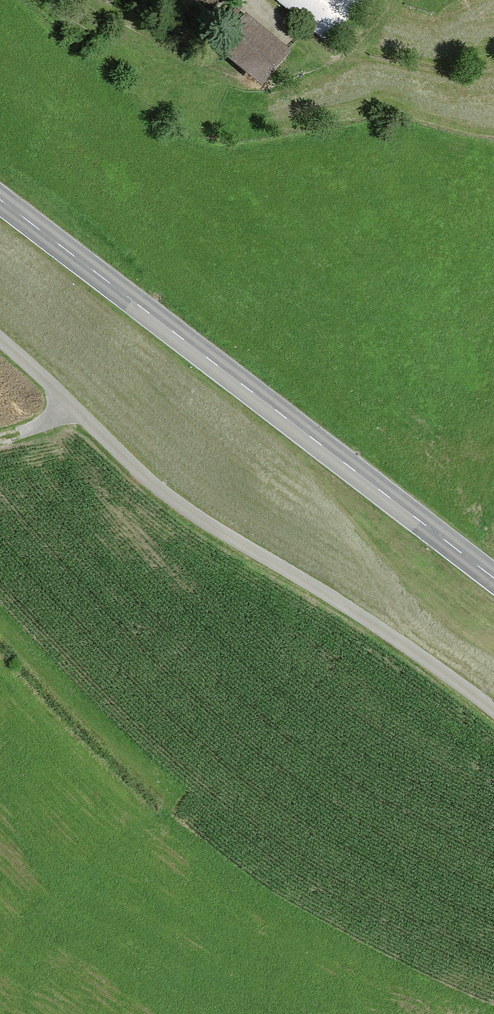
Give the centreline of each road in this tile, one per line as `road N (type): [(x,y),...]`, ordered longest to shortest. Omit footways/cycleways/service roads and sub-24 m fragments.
road 1 (secondary): [(0,202),(493,584)]
road 2 (unclassified): [(493,714),(396,643),(166,503),(0,347)]

